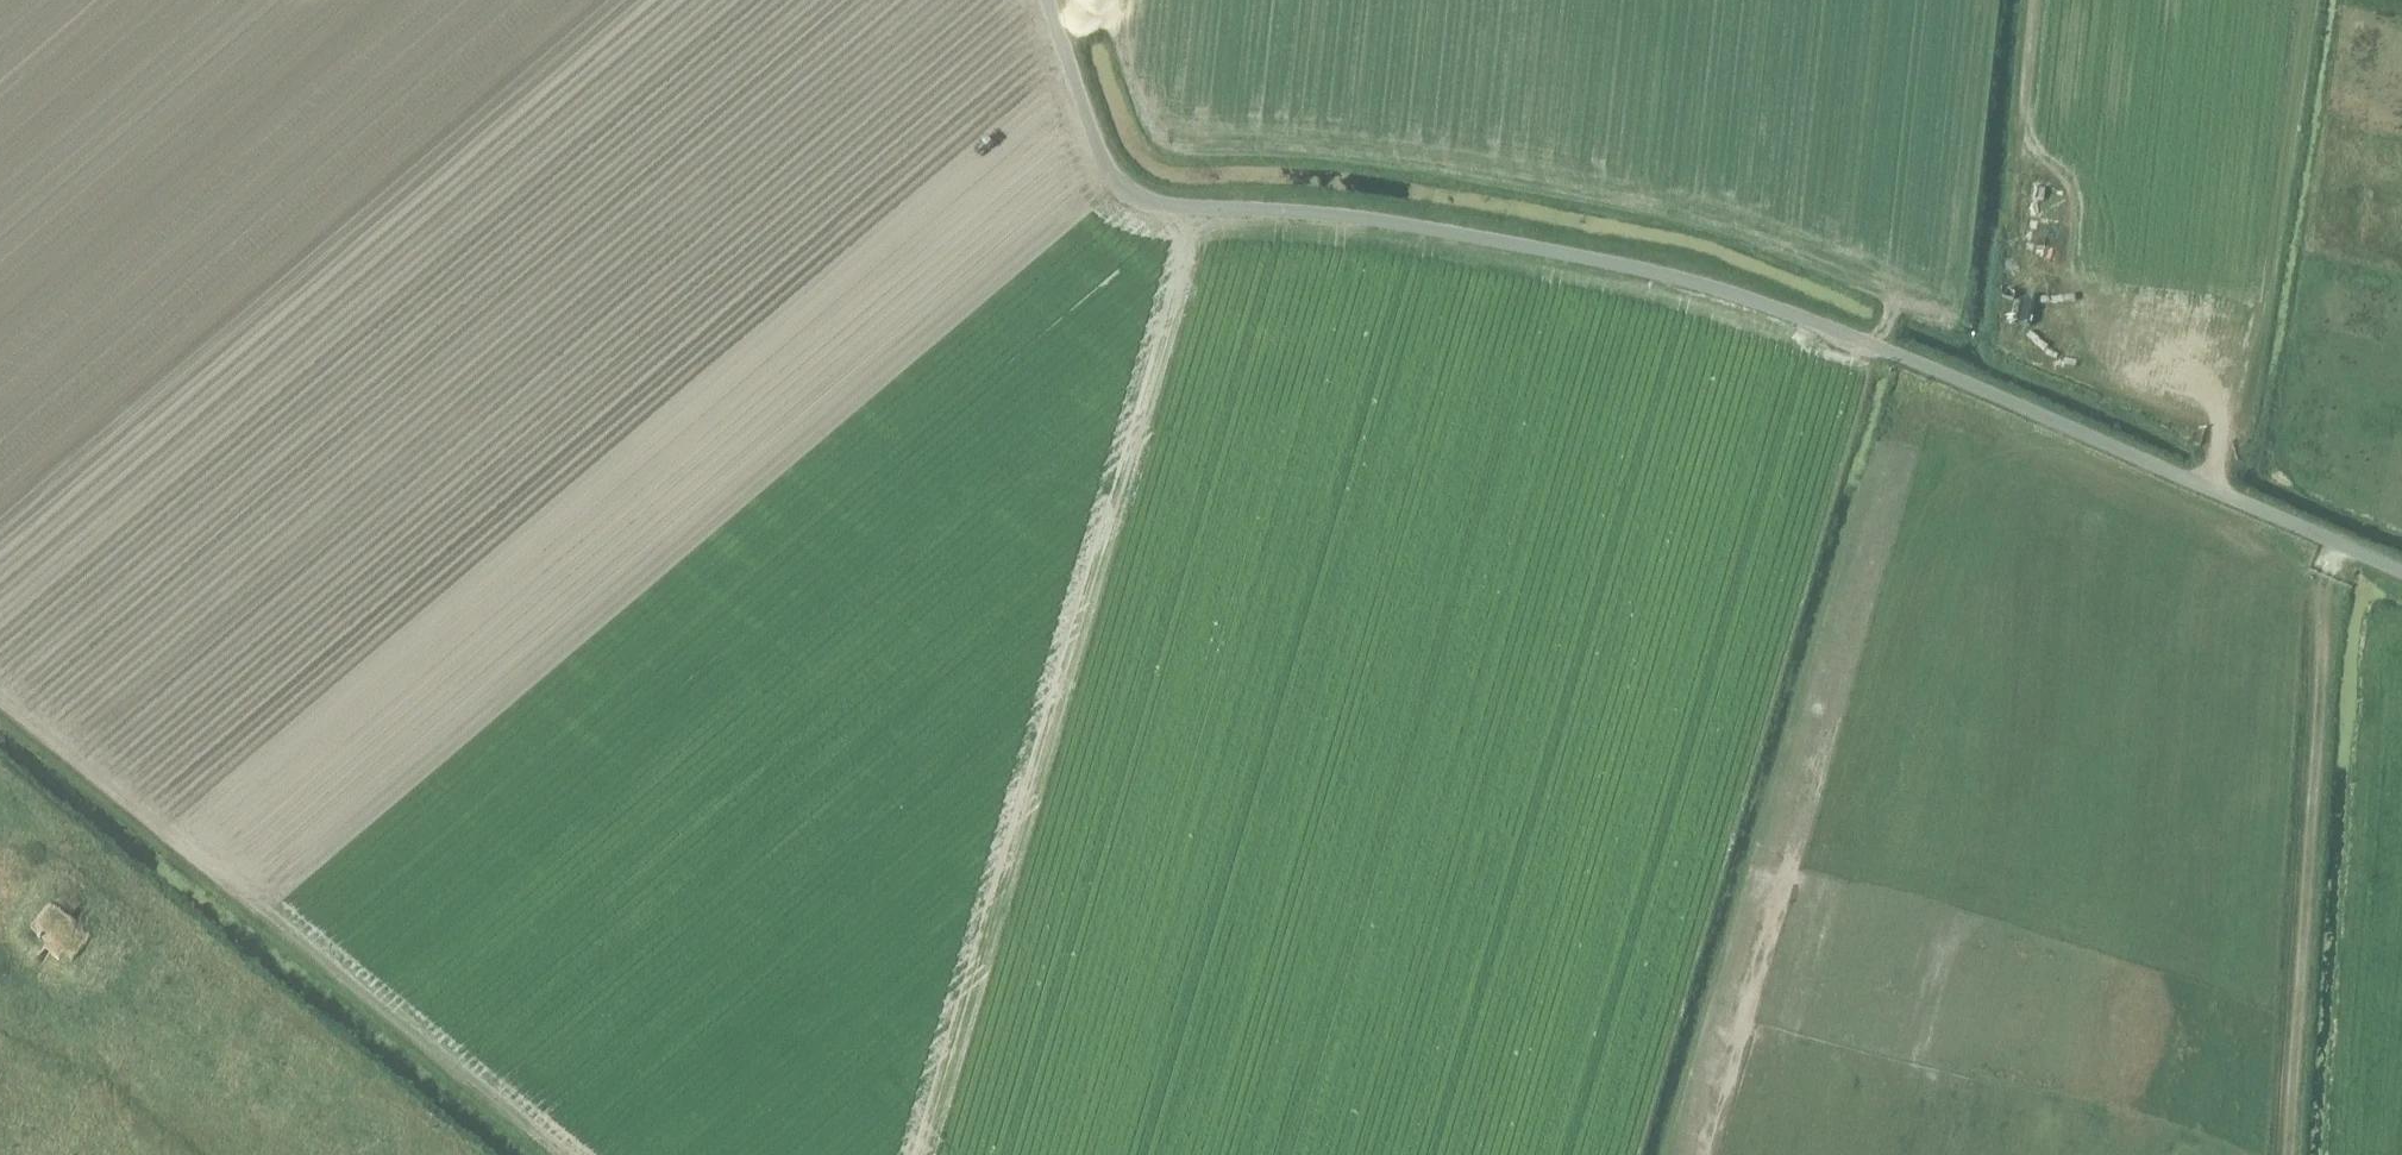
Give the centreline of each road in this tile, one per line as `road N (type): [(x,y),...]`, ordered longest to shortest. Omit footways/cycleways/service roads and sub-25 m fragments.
road 1 (unclassified): [(1896,359),(2401,576)]

